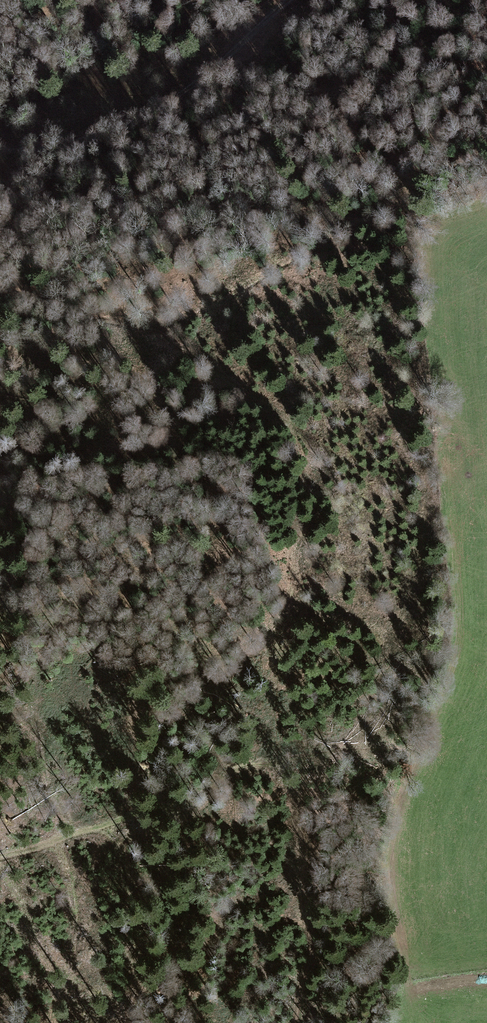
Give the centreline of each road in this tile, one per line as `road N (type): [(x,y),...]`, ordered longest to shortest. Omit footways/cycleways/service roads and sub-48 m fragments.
road 1 (track): [(486,153),(439,170),(362,222),(157,327),(75,312),(0,286)]
road 2 (track): [(157,327),(288,418),(309,457),(314,505),(282,626),(271,759)]
road 3 (track): [(0,148),(63,144),(131,119),(183,91),(297,0)]
road 4 (track): [(0,856),(169,805),(271,759)]
road 5 (track): [(271,759),(337,747),(414,749)]

